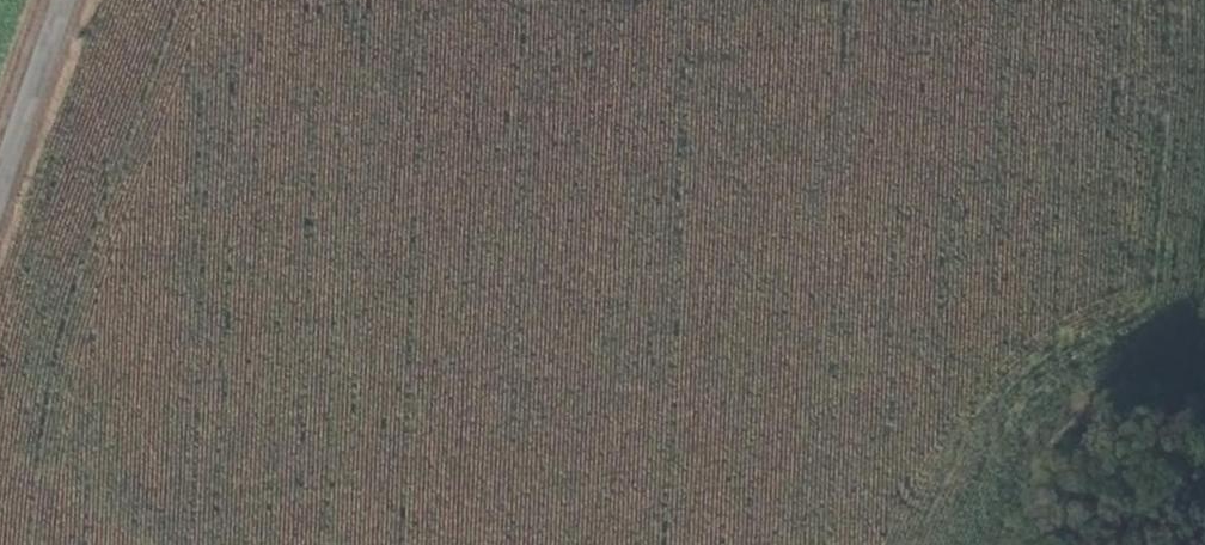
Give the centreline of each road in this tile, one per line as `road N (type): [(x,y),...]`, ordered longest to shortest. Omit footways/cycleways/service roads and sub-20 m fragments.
road 1 (tertiary): [(0,195),(64,0)]

